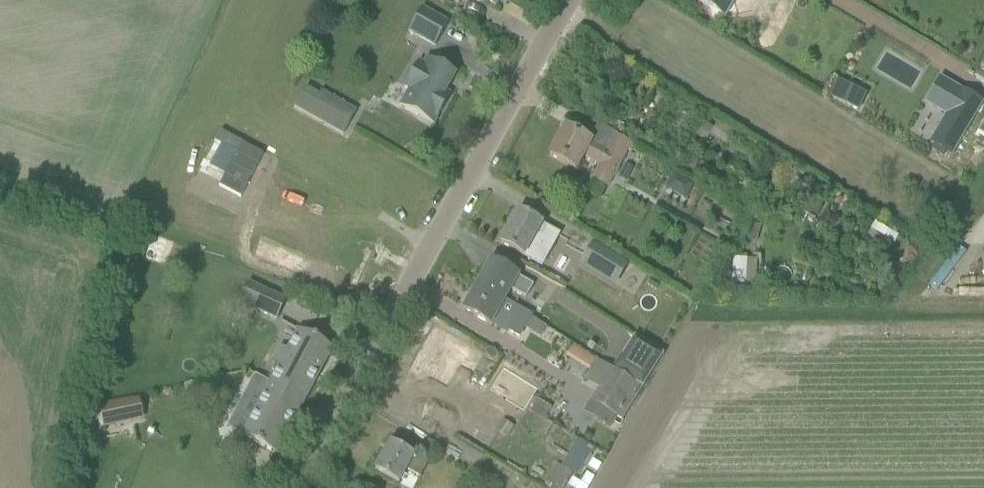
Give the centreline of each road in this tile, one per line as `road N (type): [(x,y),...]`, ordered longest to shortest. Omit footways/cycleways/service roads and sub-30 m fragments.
road 1 (residential): [(290,487),(575,0)]

